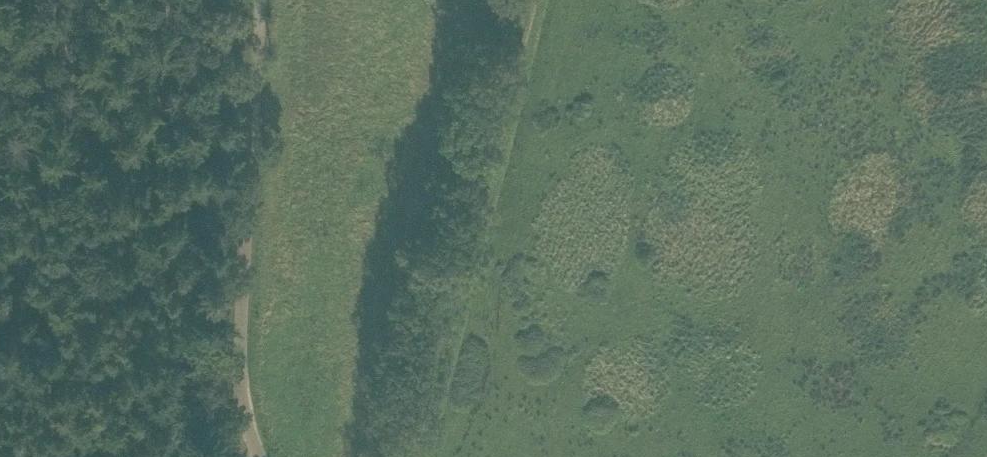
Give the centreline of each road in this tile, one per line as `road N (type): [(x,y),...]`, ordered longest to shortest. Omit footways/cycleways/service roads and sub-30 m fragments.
road 1 (unclassified): [(261,456),(237,368),(259,0)]

